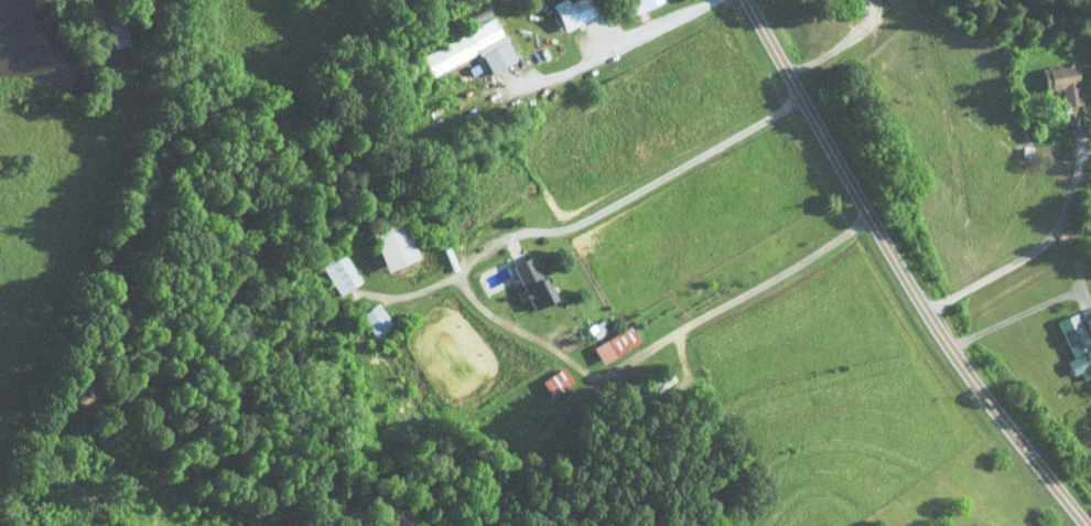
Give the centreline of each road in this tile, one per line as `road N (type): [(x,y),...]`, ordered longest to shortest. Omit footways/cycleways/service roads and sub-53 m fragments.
road 1 (residential): [(1088,525),(951,345),(748,0)]

